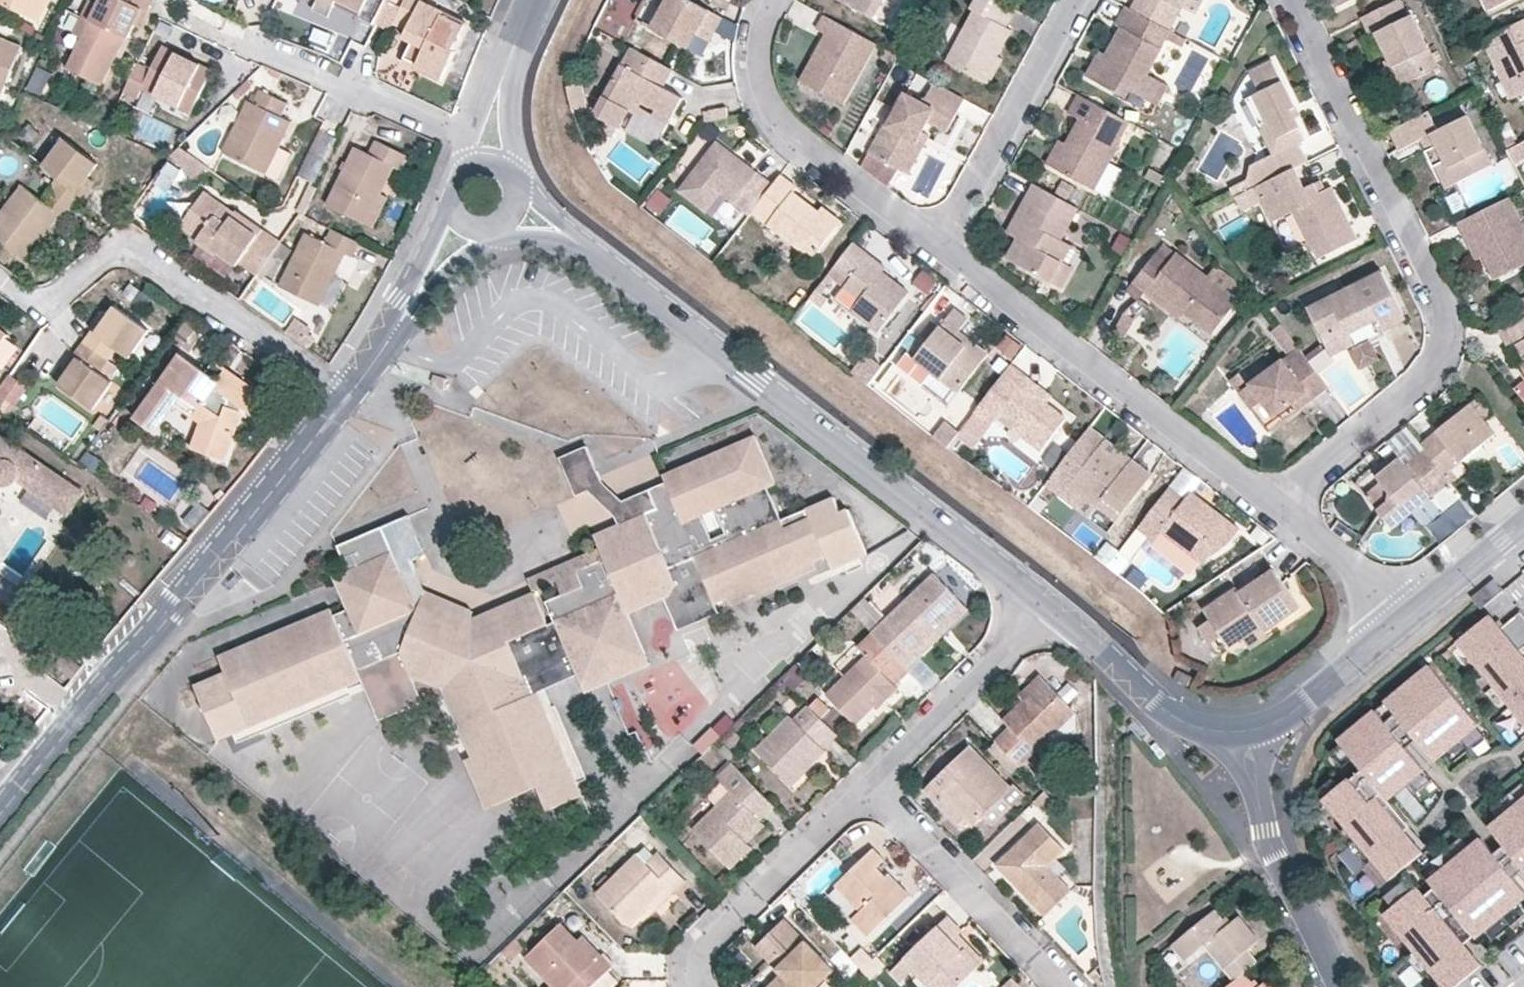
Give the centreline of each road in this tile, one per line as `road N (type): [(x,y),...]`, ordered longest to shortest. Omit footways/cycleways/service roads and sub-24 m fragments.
road 1 (residential): [(1055,610),(606,269),(544,224),(506,211)]
road 2 (residential): [(1276,508),(1428,378),(1444,331),(1441,308),(1294,0)]
road 3 (residential): [(0,816),(175,611),(345,389)]
road 4 (residential): [(939,251),(1276,508)]
road 5 (residential): [(345,389),(138,251),(113,251),(51,300),(33,301),(0,277)]
road 6 (residential): [(771,0),(754,55),(773,120),(939,251)]
road 7 (residential): [(1075,0),(939,251)]
road 8 (residential): [(867,785),(1058,986)]
road 9 (residential): [(1339,986),(1264,827),(1246,729)]
road 10 (residential): [(867,785),(710,943),(700,967),(704,986)]
road 11 (residential): [(1055,610),(867,785)]
road 12 (residential): [(492,146),(257,45)]
road 13 (residential): [(1246,729),(1202,728),(1168,712),(1055,610)]
road 14 (residential): [(345,389),(470,220)]
road 15 (residential): [(1246,729),(1301,701),(1410,614)]
road 16 (residential): [(1276,508),(1410,614)]
road 17 (residential): [(492,146),(500,73),(536,0)]
road 18 (residential): [(1410,614),(1523,523)]

